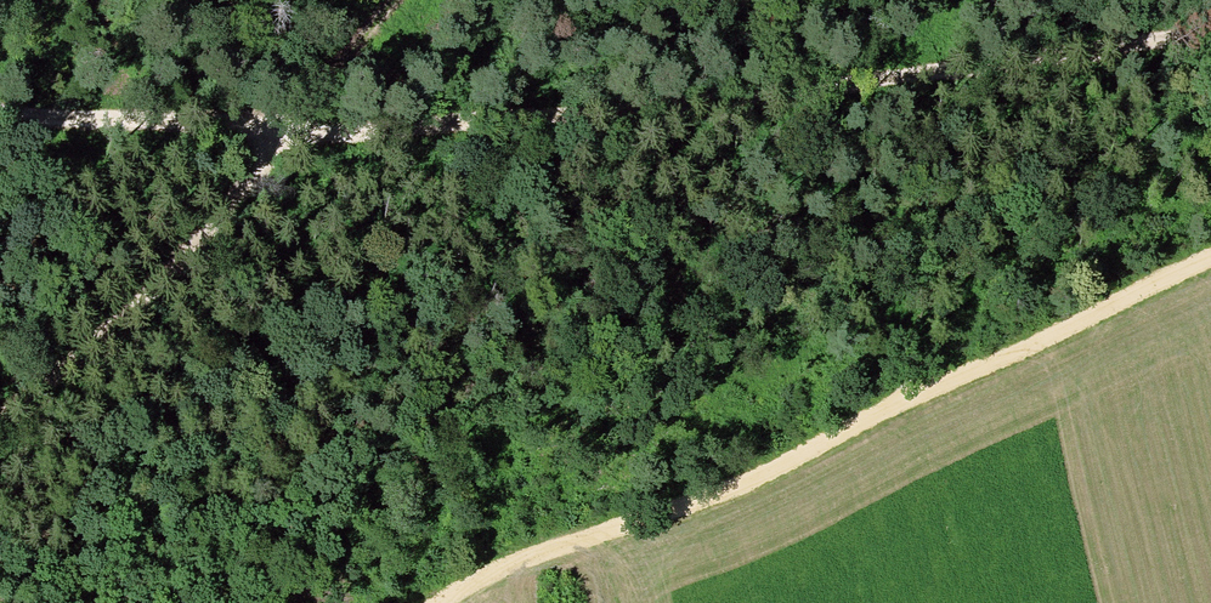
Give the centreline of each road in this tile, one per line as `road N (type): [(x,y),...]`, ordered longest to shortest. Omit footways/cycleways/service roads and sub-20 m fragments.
road 1 (track): [(1210,38),(432,126),(299,129)]
road 2 (track): [(440,602),(545,553),(741,487),(867,418),(1210,257)]
road 3 (track): [(395,0),(299,129),(155,296),(0,418)]
road 4 (track): [(0,110),(299,129)]

